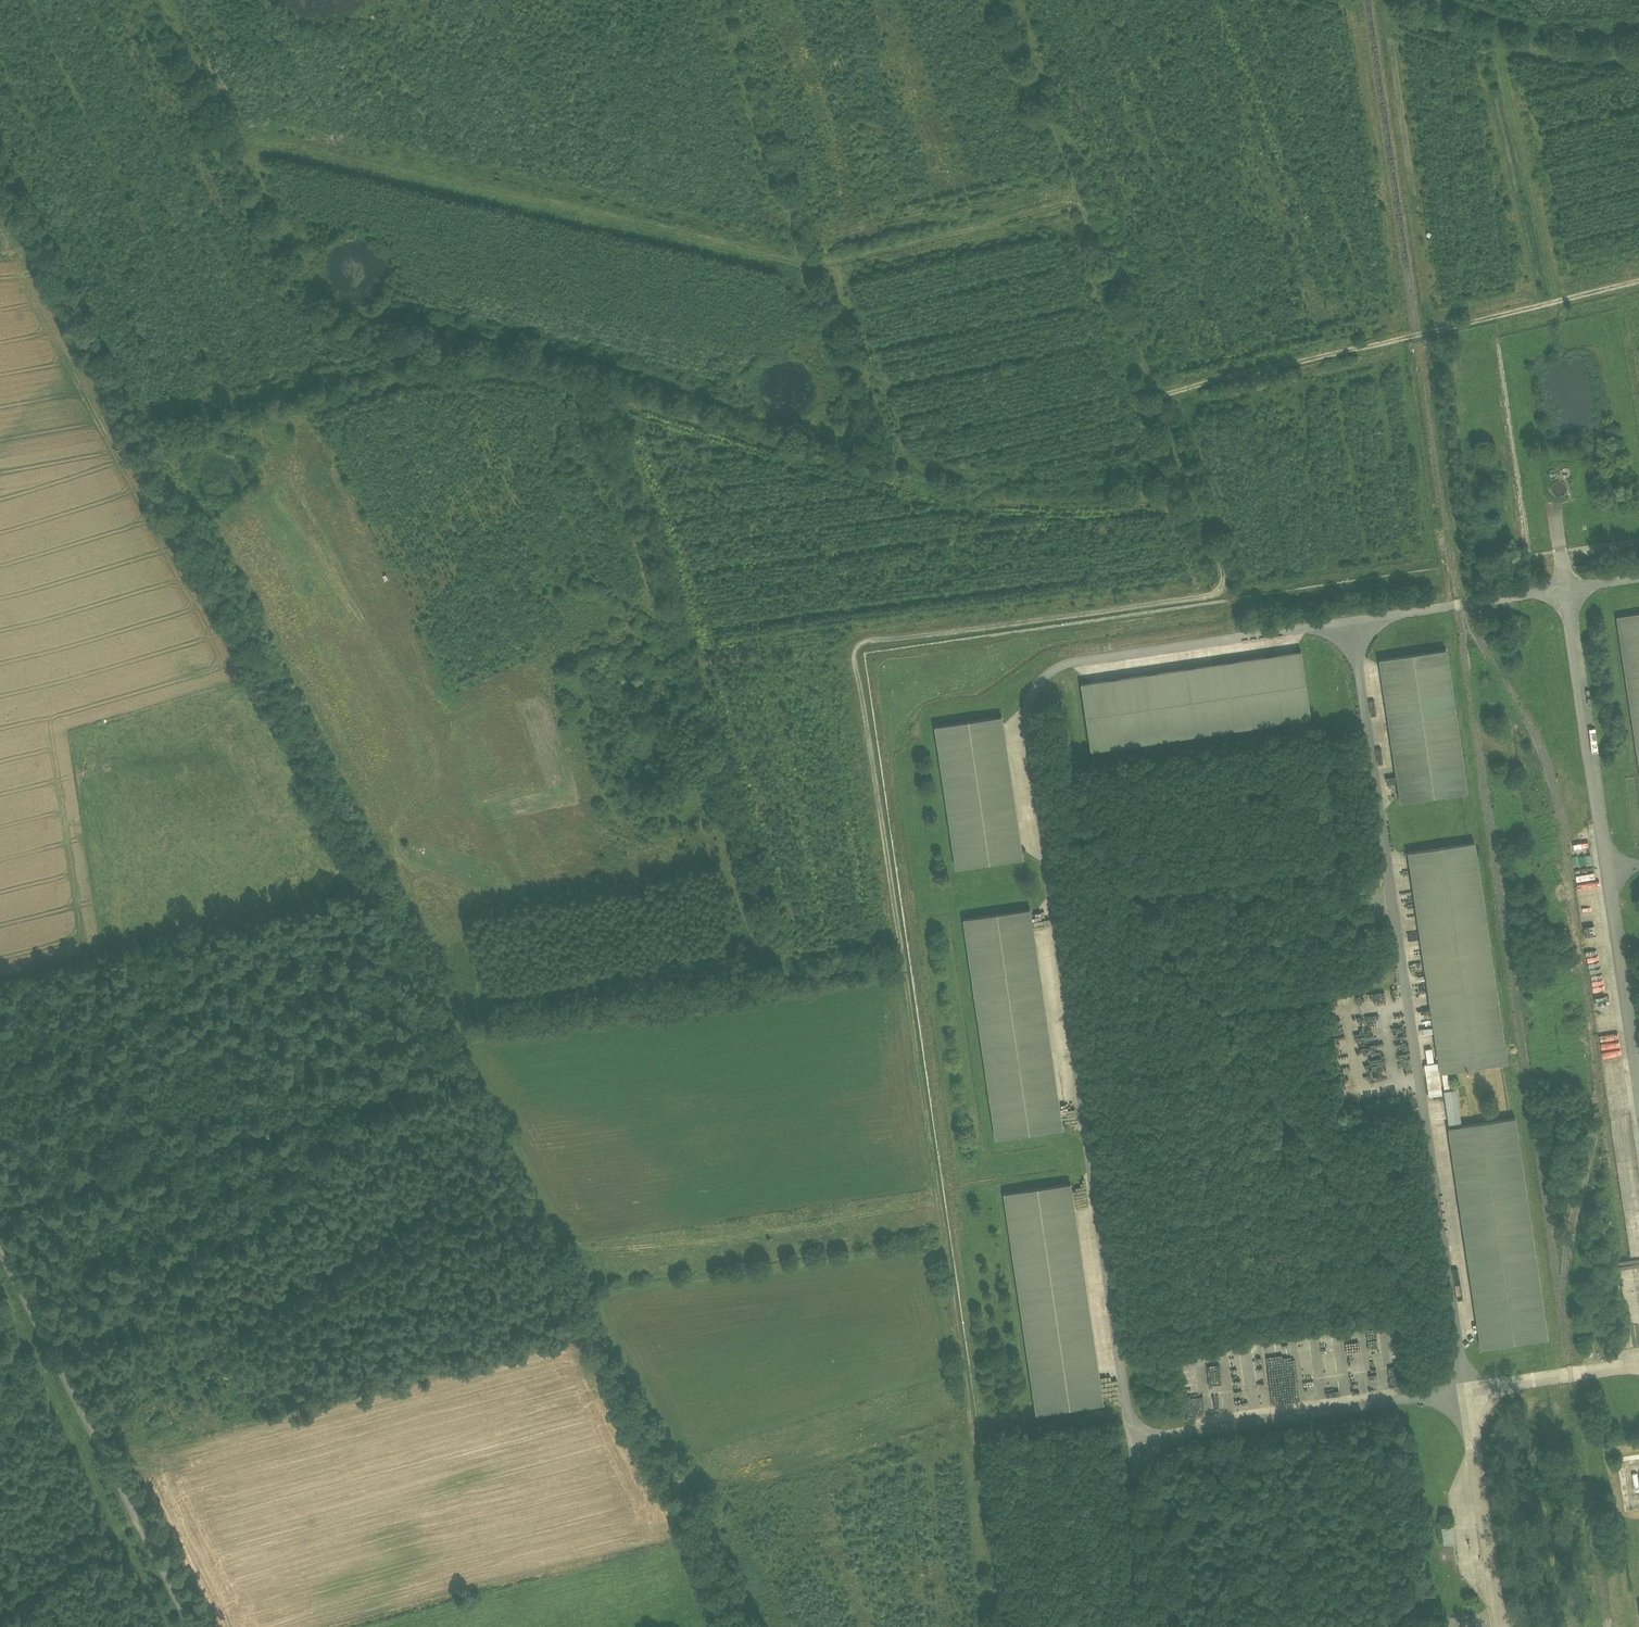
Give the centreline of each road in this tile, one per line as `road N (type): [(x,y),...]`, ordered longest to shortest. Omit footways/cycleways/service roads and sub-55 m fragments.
road 1 (track): [(1001,0),(1223,583),(1210,598),(857,651),(1003,1626)]
road 2 (track): [(1083,208),(1061,205),(795,270),(767,252),(668,121),(600,57)]
road 3 (track): [(0,1209),(392,1094),(337,1000)]
road 4 (track): [(1638,283),(1157,396)]
road 5 (unclassified): [(0,1245),(194,1626)]
road 6 (track): [(1069,1626),(1057,1438)]
road 7 (track): [(1132,1442),(1140,1626)]

